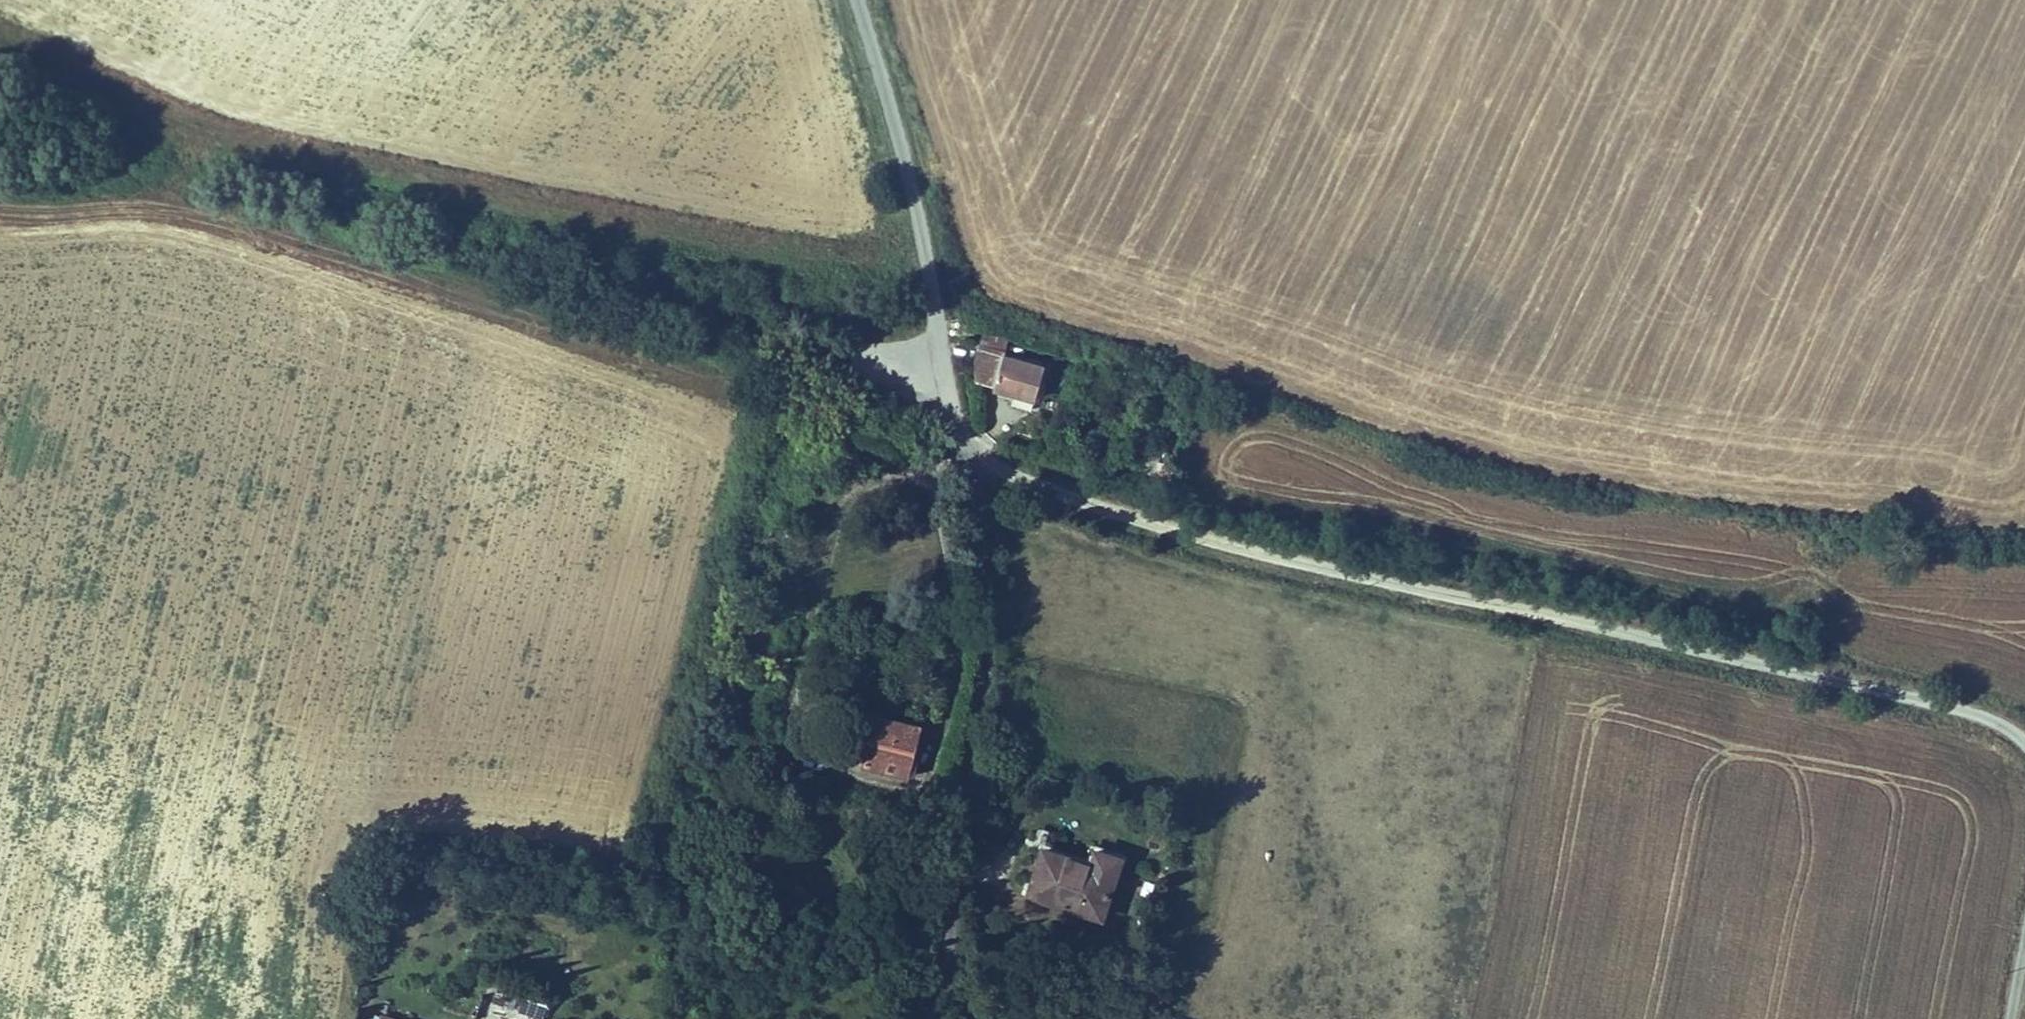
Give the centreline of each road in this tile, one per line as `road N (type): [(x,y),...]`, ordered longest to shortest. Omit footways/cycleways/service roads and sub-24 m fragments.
road 1 (unclassified): [(935,1018),(995,622),(997,537),(983,468),(946,369),(931,284),(855,0)]

